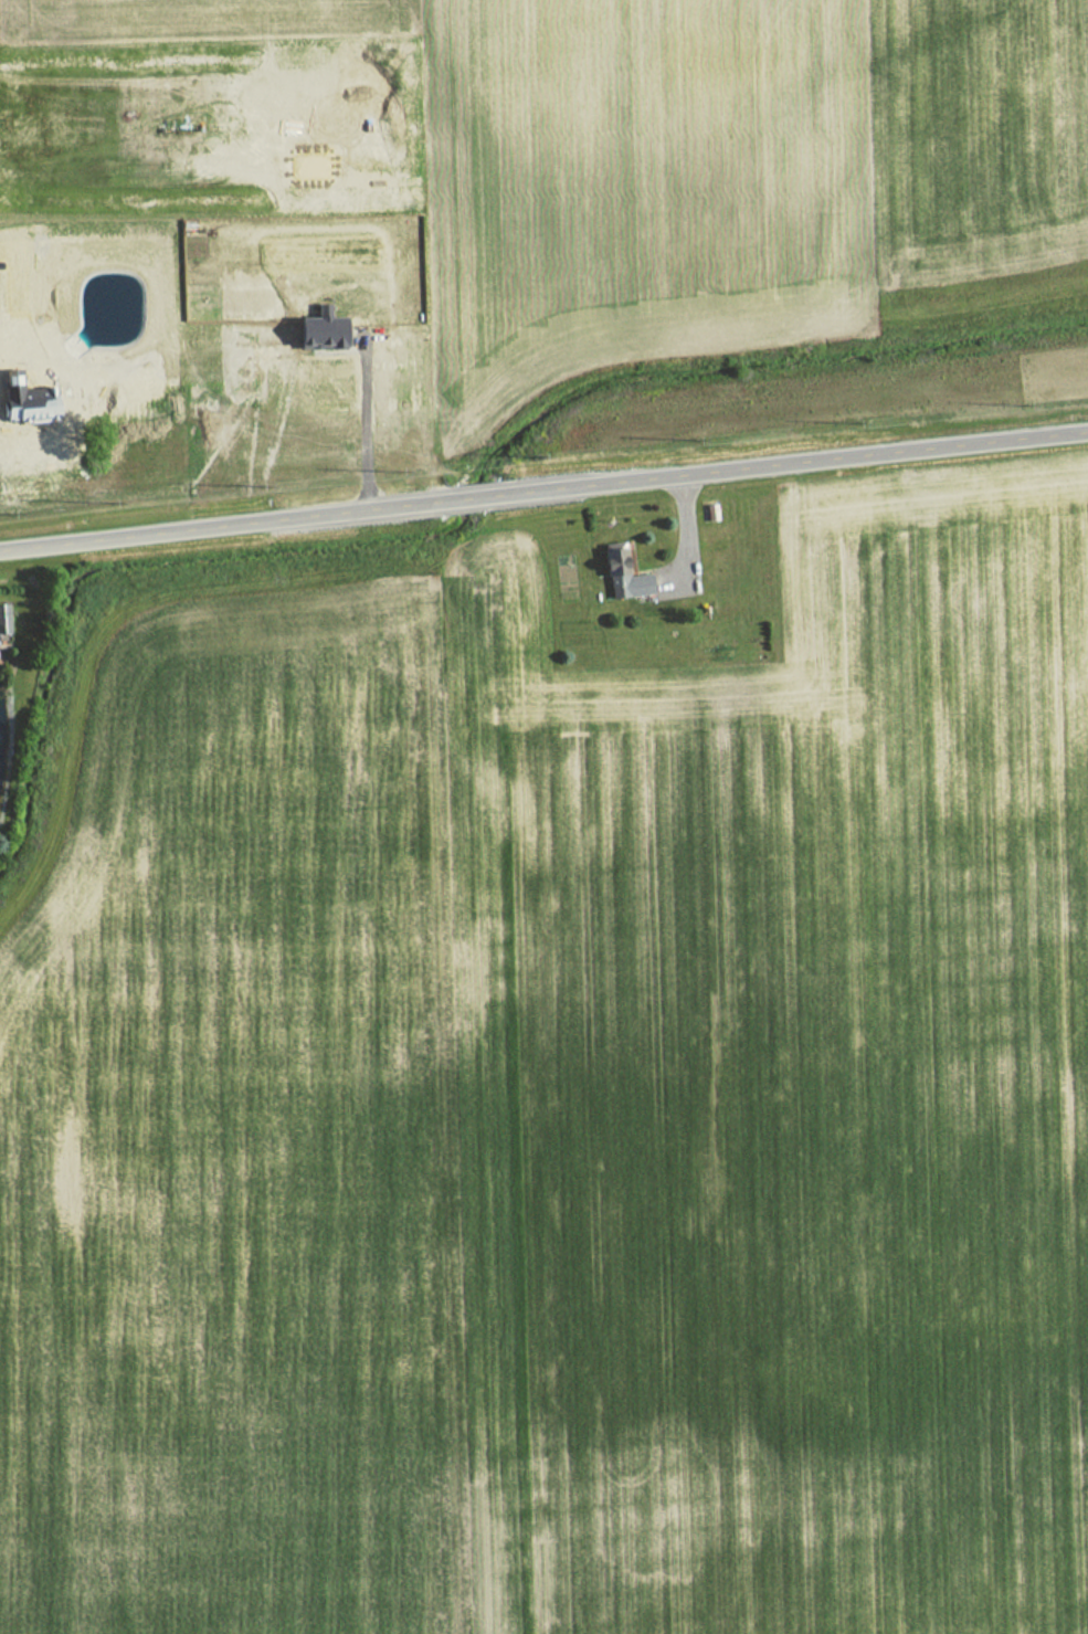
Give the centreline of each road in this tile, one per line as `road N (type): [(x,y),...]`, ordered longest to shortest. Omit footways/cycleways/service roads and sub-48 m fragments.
road 1 (secondary): [(0,552),(1087,432)]

